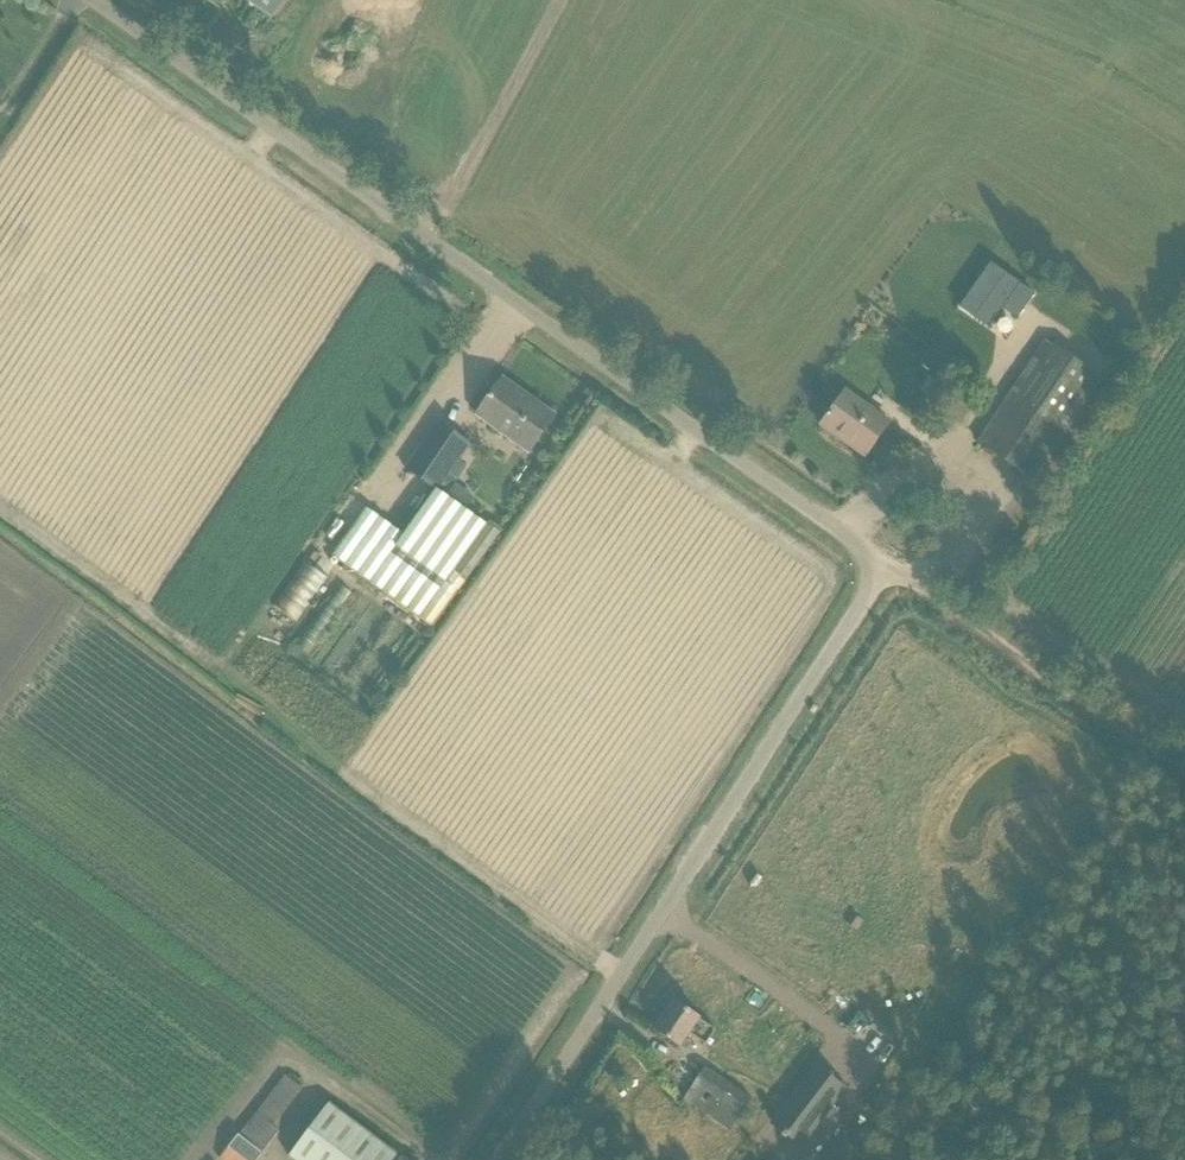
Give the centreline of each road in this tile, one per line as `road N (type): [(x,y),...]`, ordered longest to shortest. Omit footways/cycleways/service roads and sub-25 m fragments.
road 1 (unclassified): [(496,1159),(885,573),(88,0)]
road 2 (track): [(885,573),(1184,780)]

